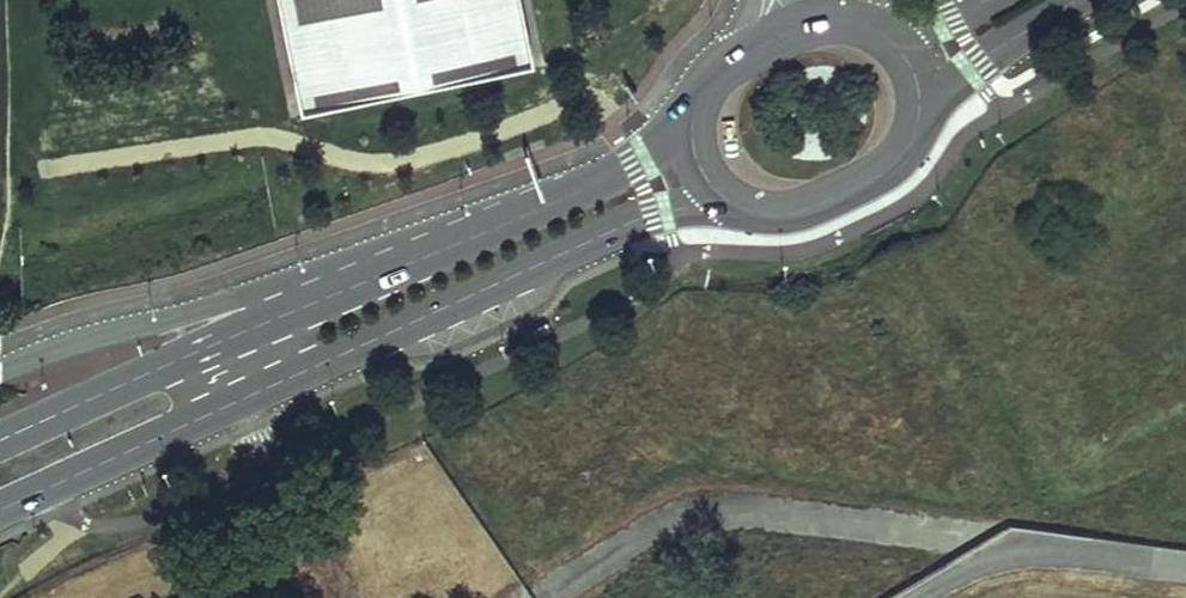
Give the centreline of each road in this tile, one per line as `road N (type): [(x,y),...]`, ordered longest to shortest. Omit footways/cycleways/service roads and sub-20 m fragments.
road 1 (secondary): [(0,510),(619,228),(726,200)]
road 2 (secondary): [(693,115),(634,165),(575,197),(297,309)]
road 3 (secondary): [(297,309),(0,440)]
road 4 (motorway): [(297,309),(236,299),(0,371)]
road 5 (secondary): [(726,200),(786,215),(875,179),(910,145),(919,104)]
road 6 (secondary): [(884,36),(826,20),(796,30),(735,60),(709,81),(693,115)]
road 7 (secondary): [(919,104),(1080,0)]

